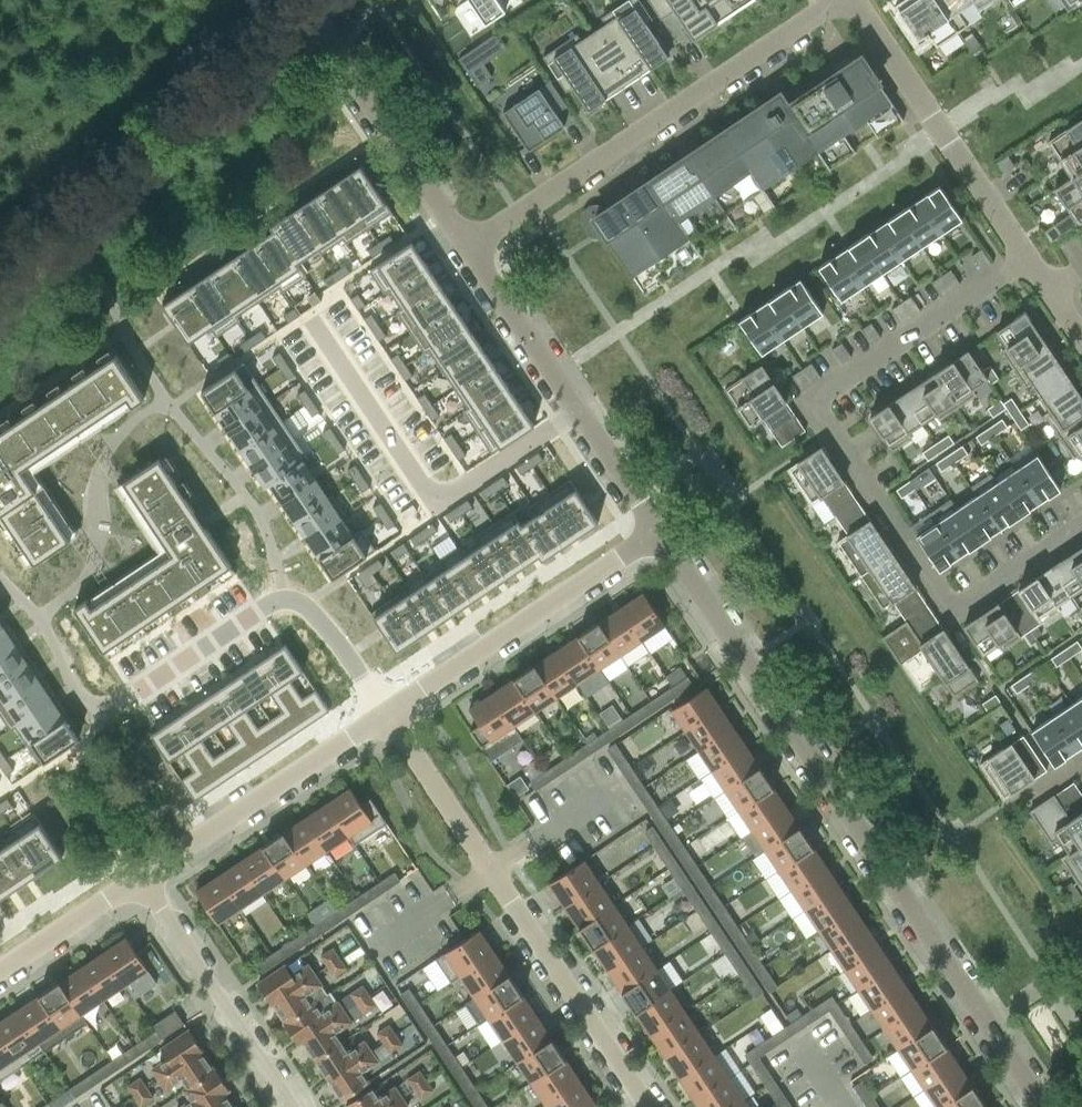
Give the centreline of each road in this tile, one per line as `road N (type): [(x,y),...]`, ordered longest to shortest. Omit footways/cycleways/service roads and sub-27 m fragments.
road 1 (residential): [(1041,1106),(660,532)]
road 2 (residential): [(1026,262),(815,402),(955,608),(1081,522)]
road 3 (residential): [(386,714),(646,1106)]
road 4 (residential): [(467,249),(838,0)]
road 5 (residential): [(660,532),(386,714)]
road 6 (residential): [(852,0),(1026,262)]
road 7 (residential): [(386,714),(140,878)]
road 8 (residential): [(467,249),(312,21)]
road 9 (residential): [(293,1106),(140,878)]
road 10 (residential): [(578,411),(467,249)]
road 11 (residential): [(260,610),(281,600),(303,605),(386,714)]
road 12 (residential): [(435,505),(578,411)]
road 13 (residential): [(140,878),(0,971)]
road 14 (residential): [(660,532),(578,411)]

